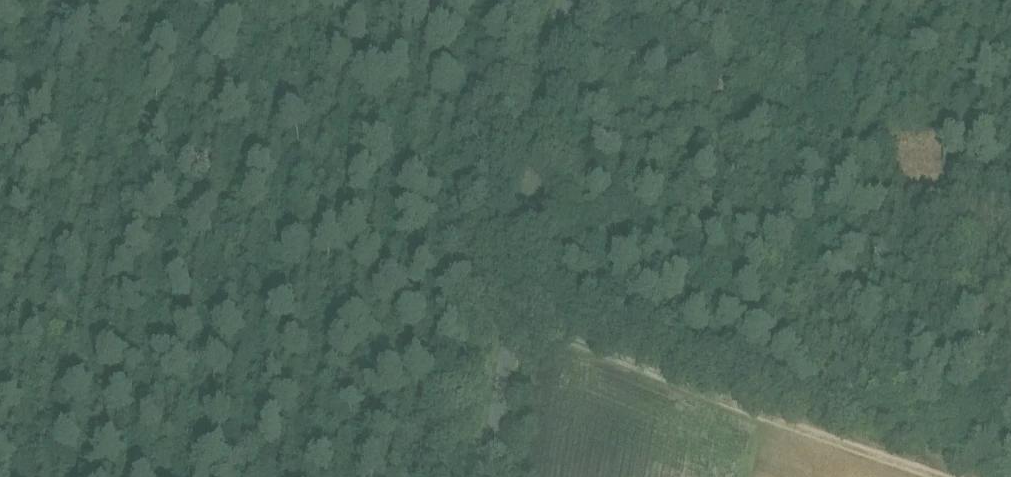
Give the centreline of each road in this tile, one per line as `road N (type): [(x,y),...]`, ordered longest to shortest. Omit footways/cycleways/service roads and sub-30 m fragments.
road 1 (residential): [(568,0),(485,476)]

